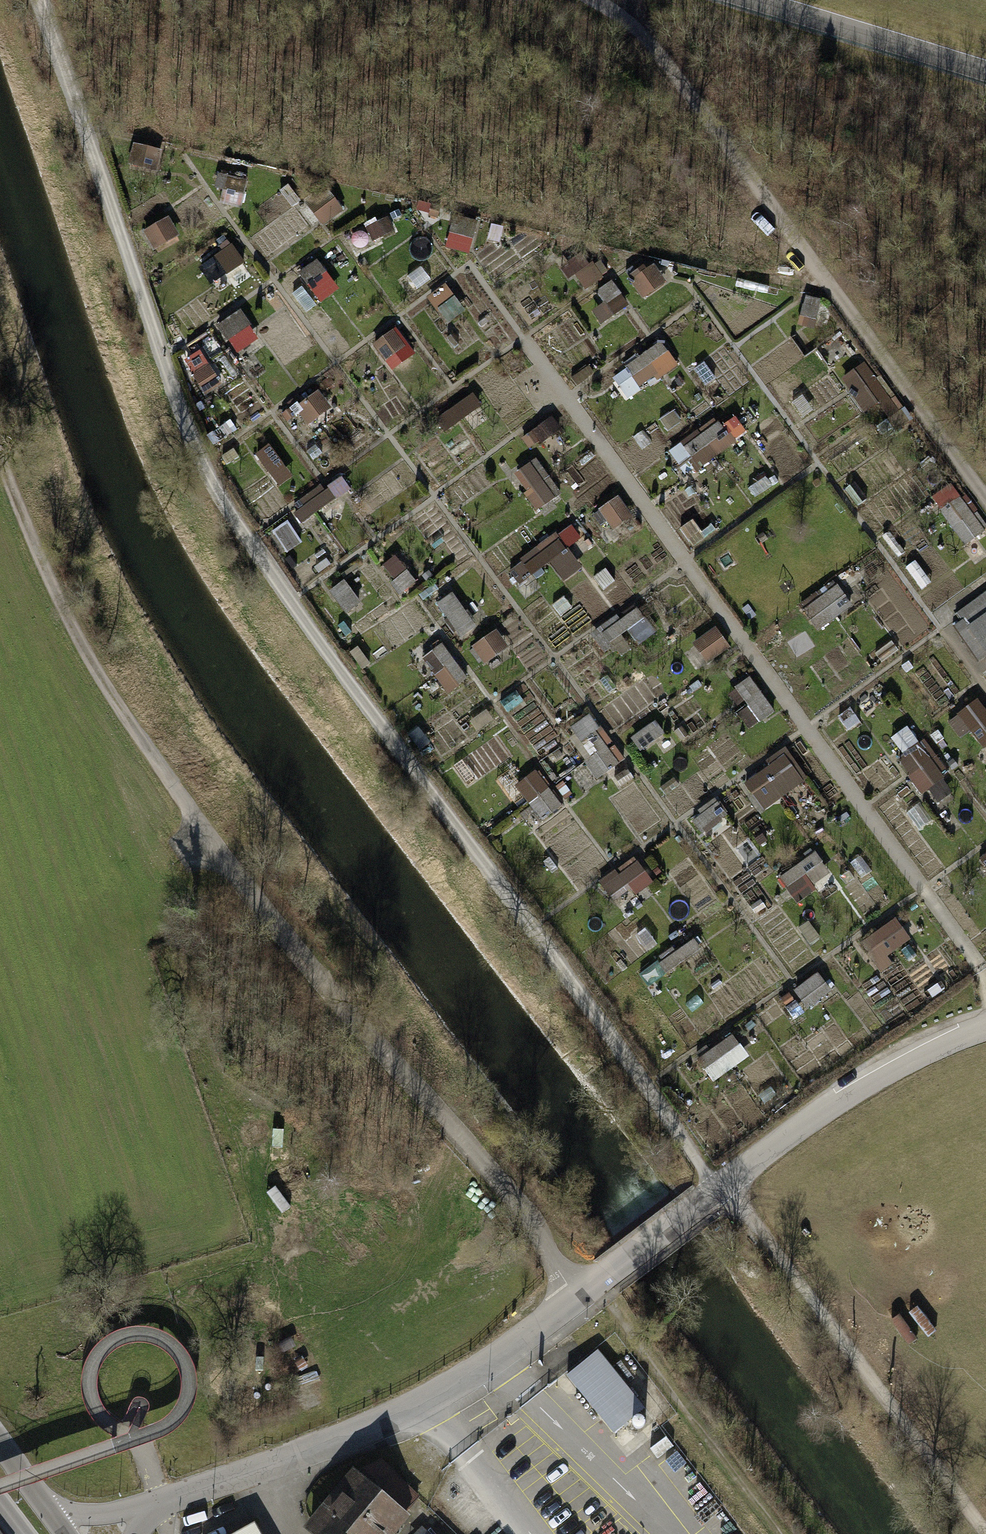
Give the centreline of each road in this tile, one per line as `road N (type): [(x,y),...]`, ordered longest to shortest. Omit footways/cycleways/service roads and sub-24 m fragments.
road 1 (track): [(40,0),(202,461),(336,666),(534,927),(716,1188)]
road 2 (unclassified): [(985,497),(668,63),(596,0)]
road 3 (residential): [(161,1503),(417,1405),(494,1359),(607,1273)]
road 4 (track): [(575,1297),(605,1300),(778,1533)]
road 5 (unclassified): [(985,1025),(856,1089),(716,1188)]
road 6 (unclassified): [(607,1273),(704,1197)]

